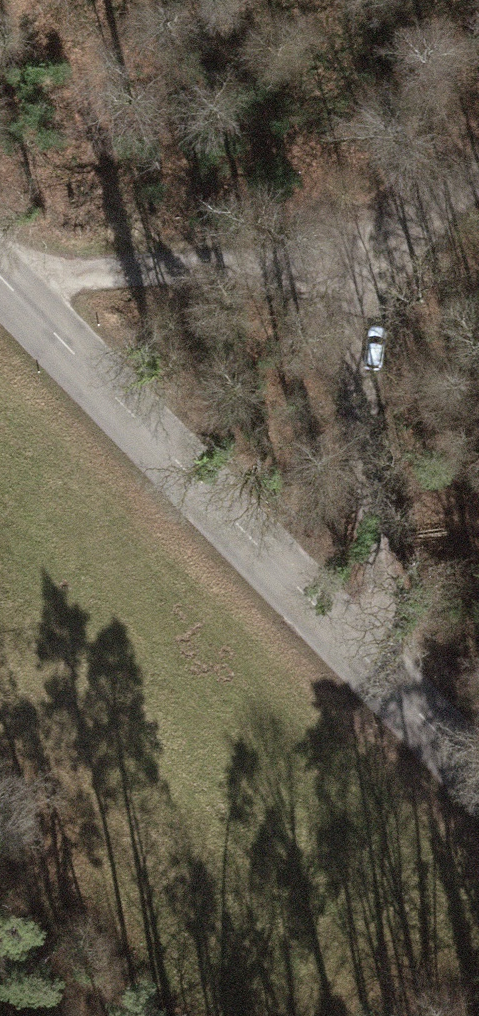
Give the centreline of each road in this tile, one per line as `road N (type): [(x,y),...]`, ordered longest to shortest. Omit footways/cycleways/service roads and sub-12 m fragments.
road 1 (tertiary): [(478,775),(0,268)]
road 2 (track): [(467,185),(379,252),(360,404),(379,672)]
road 3 (track): [(11,279),(379,252)]

